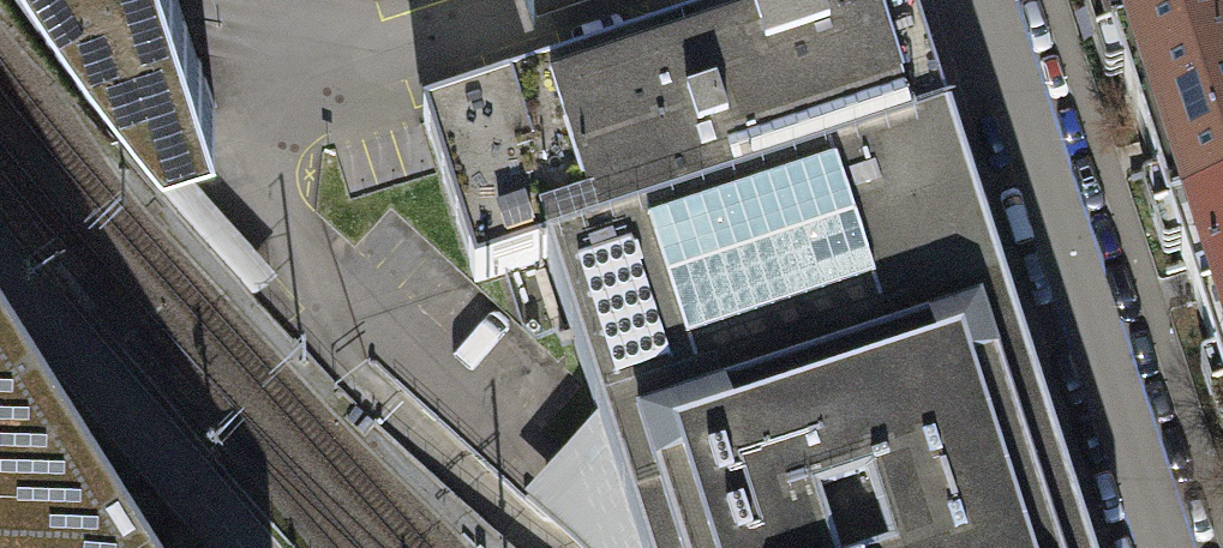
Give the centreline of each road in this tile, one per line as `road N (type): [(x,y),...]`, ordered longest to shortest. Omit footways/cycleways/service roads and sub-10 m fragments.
road 1 (residential): [(980,0),(1166,547)]

